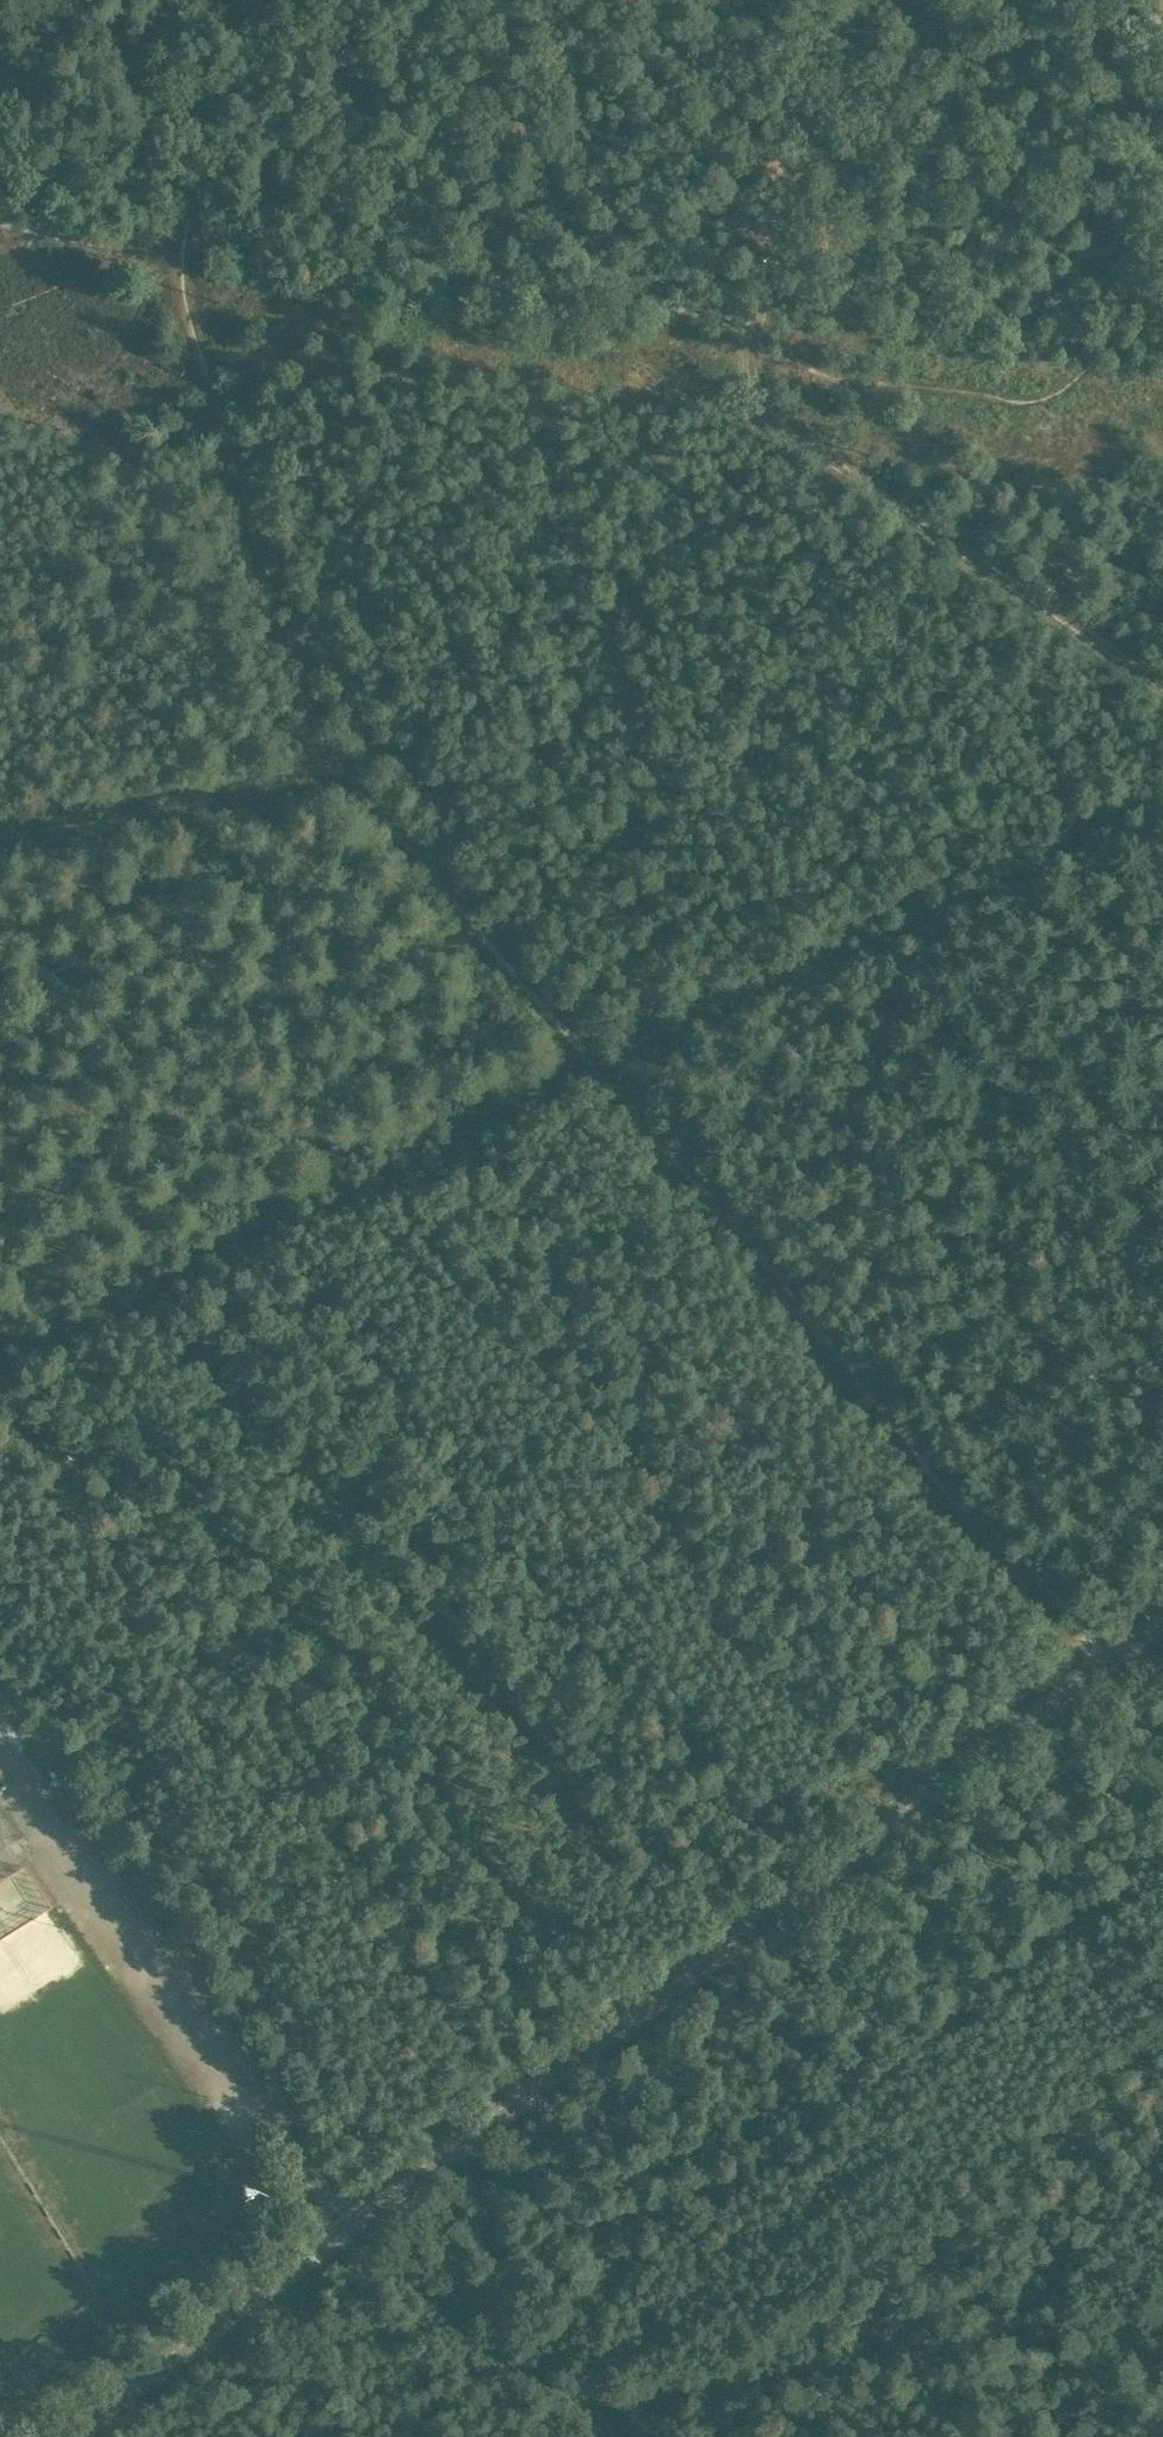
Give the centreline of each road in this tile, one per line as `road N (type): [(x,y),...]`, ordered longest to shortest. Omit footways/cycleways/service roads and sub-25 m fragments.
road 1 (tertiary): [(43,2436),(1162,1622)]
road 2 (track): [(361,784),(0,837)]
road 3 (track): [(388,0),(277,118),(161,222),(169,243)]
road 4 (track): [(1068,1604),(1152,1692)]

